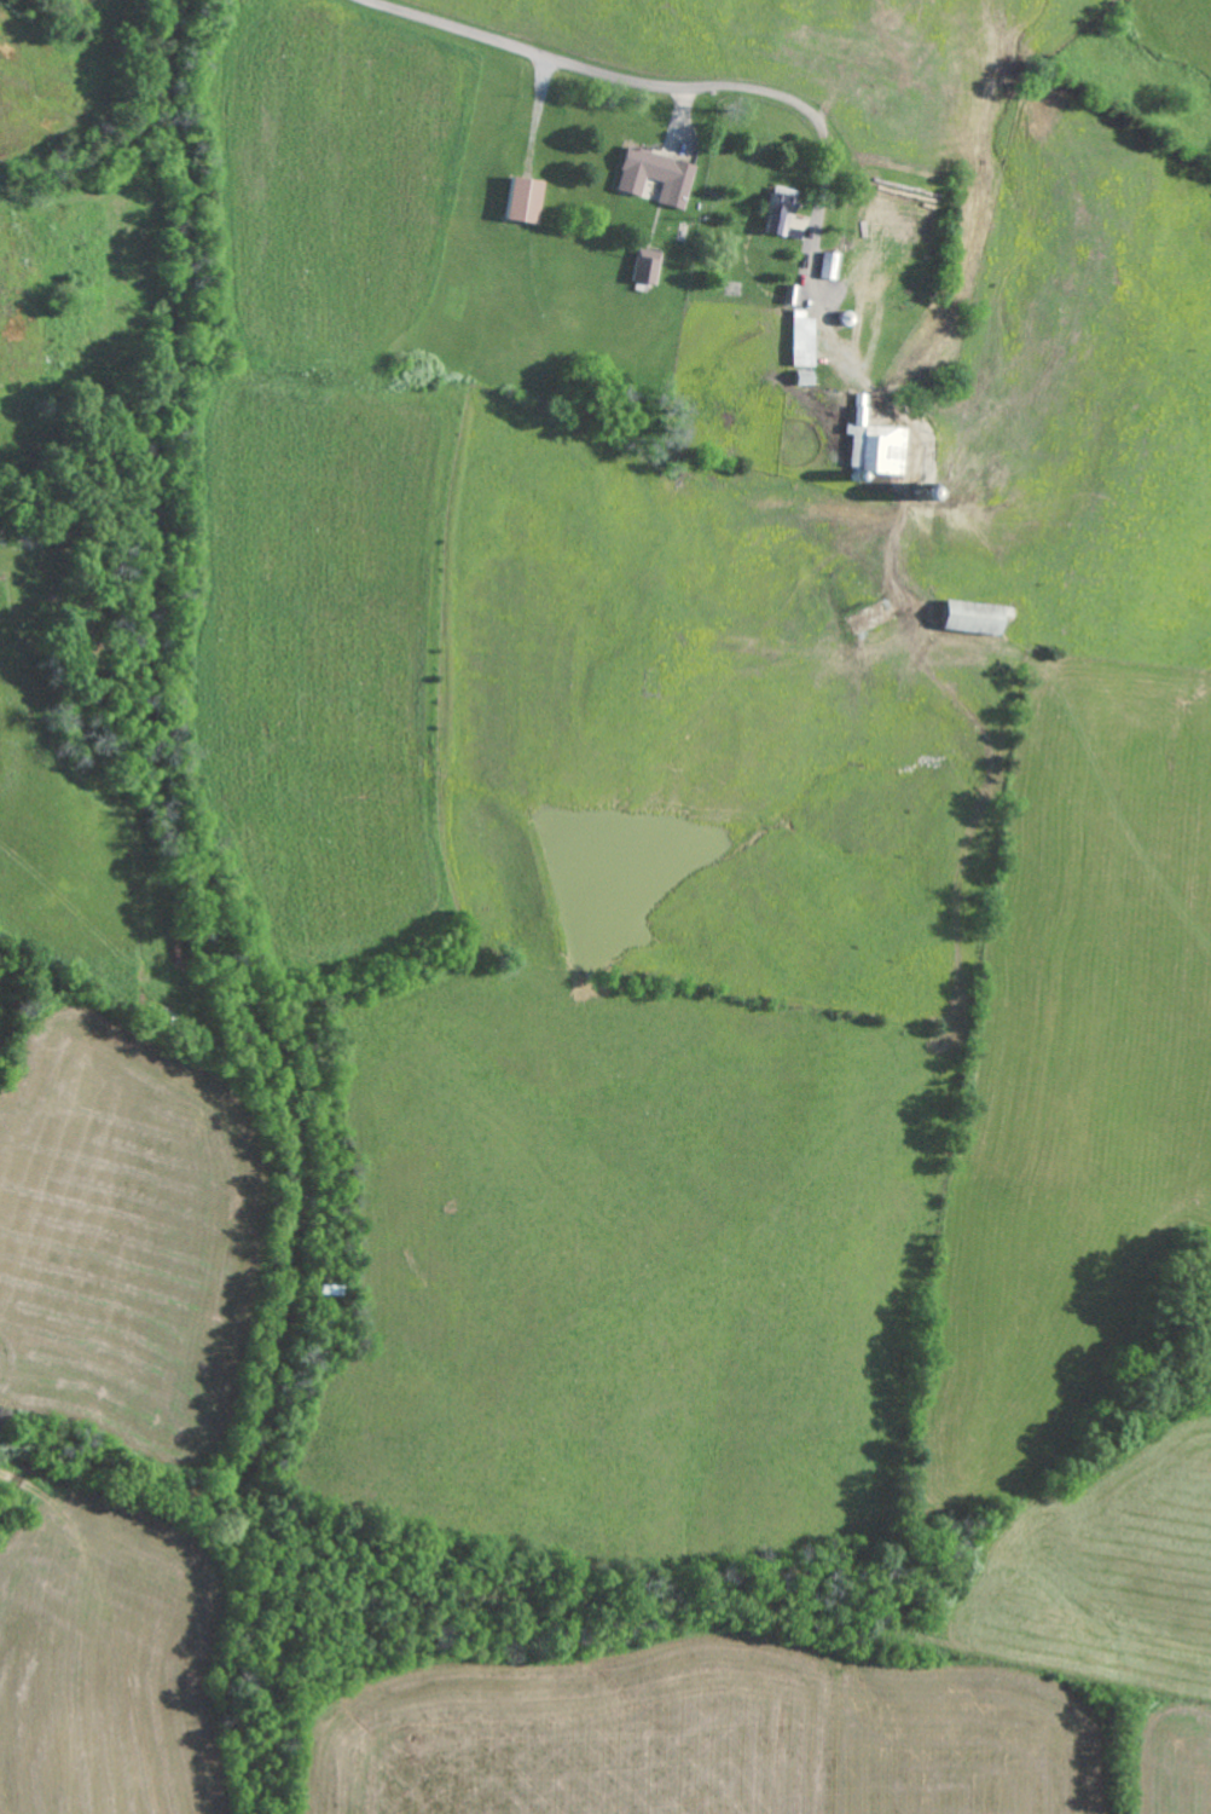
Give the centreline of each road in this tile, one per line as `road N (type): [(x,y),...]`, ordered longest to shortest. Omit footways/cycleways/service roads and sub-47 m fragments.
road 1 (residential): [(829,168),(816,120),(773,94),(599,74),(371,0)]

